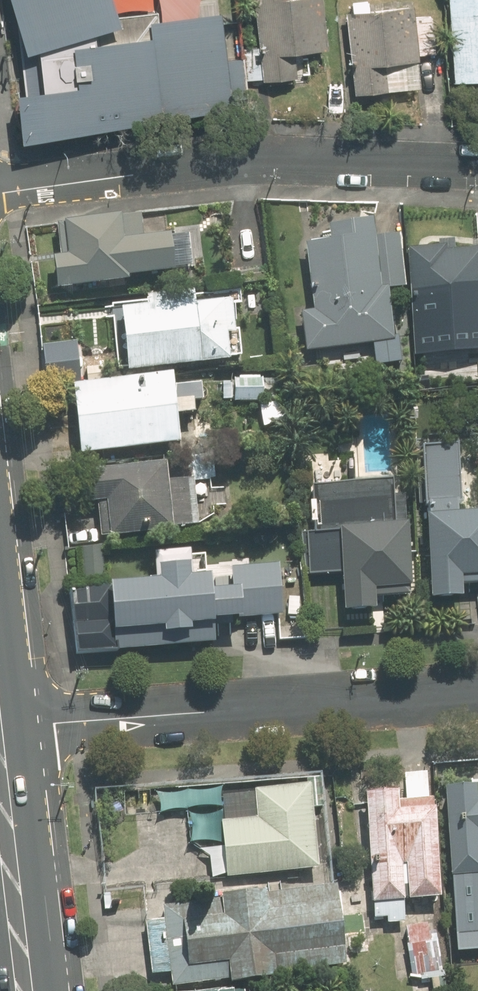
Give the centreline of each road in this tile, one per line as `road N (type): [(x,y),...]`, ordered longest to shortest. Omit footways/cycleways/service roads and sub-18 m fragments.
road 1 (residential): [(0,193),(247,158),(477,161)]
road 2 (residential): [(0,728),(477,692)]
road 3 (secondary): [(0,772),(25,990)]

